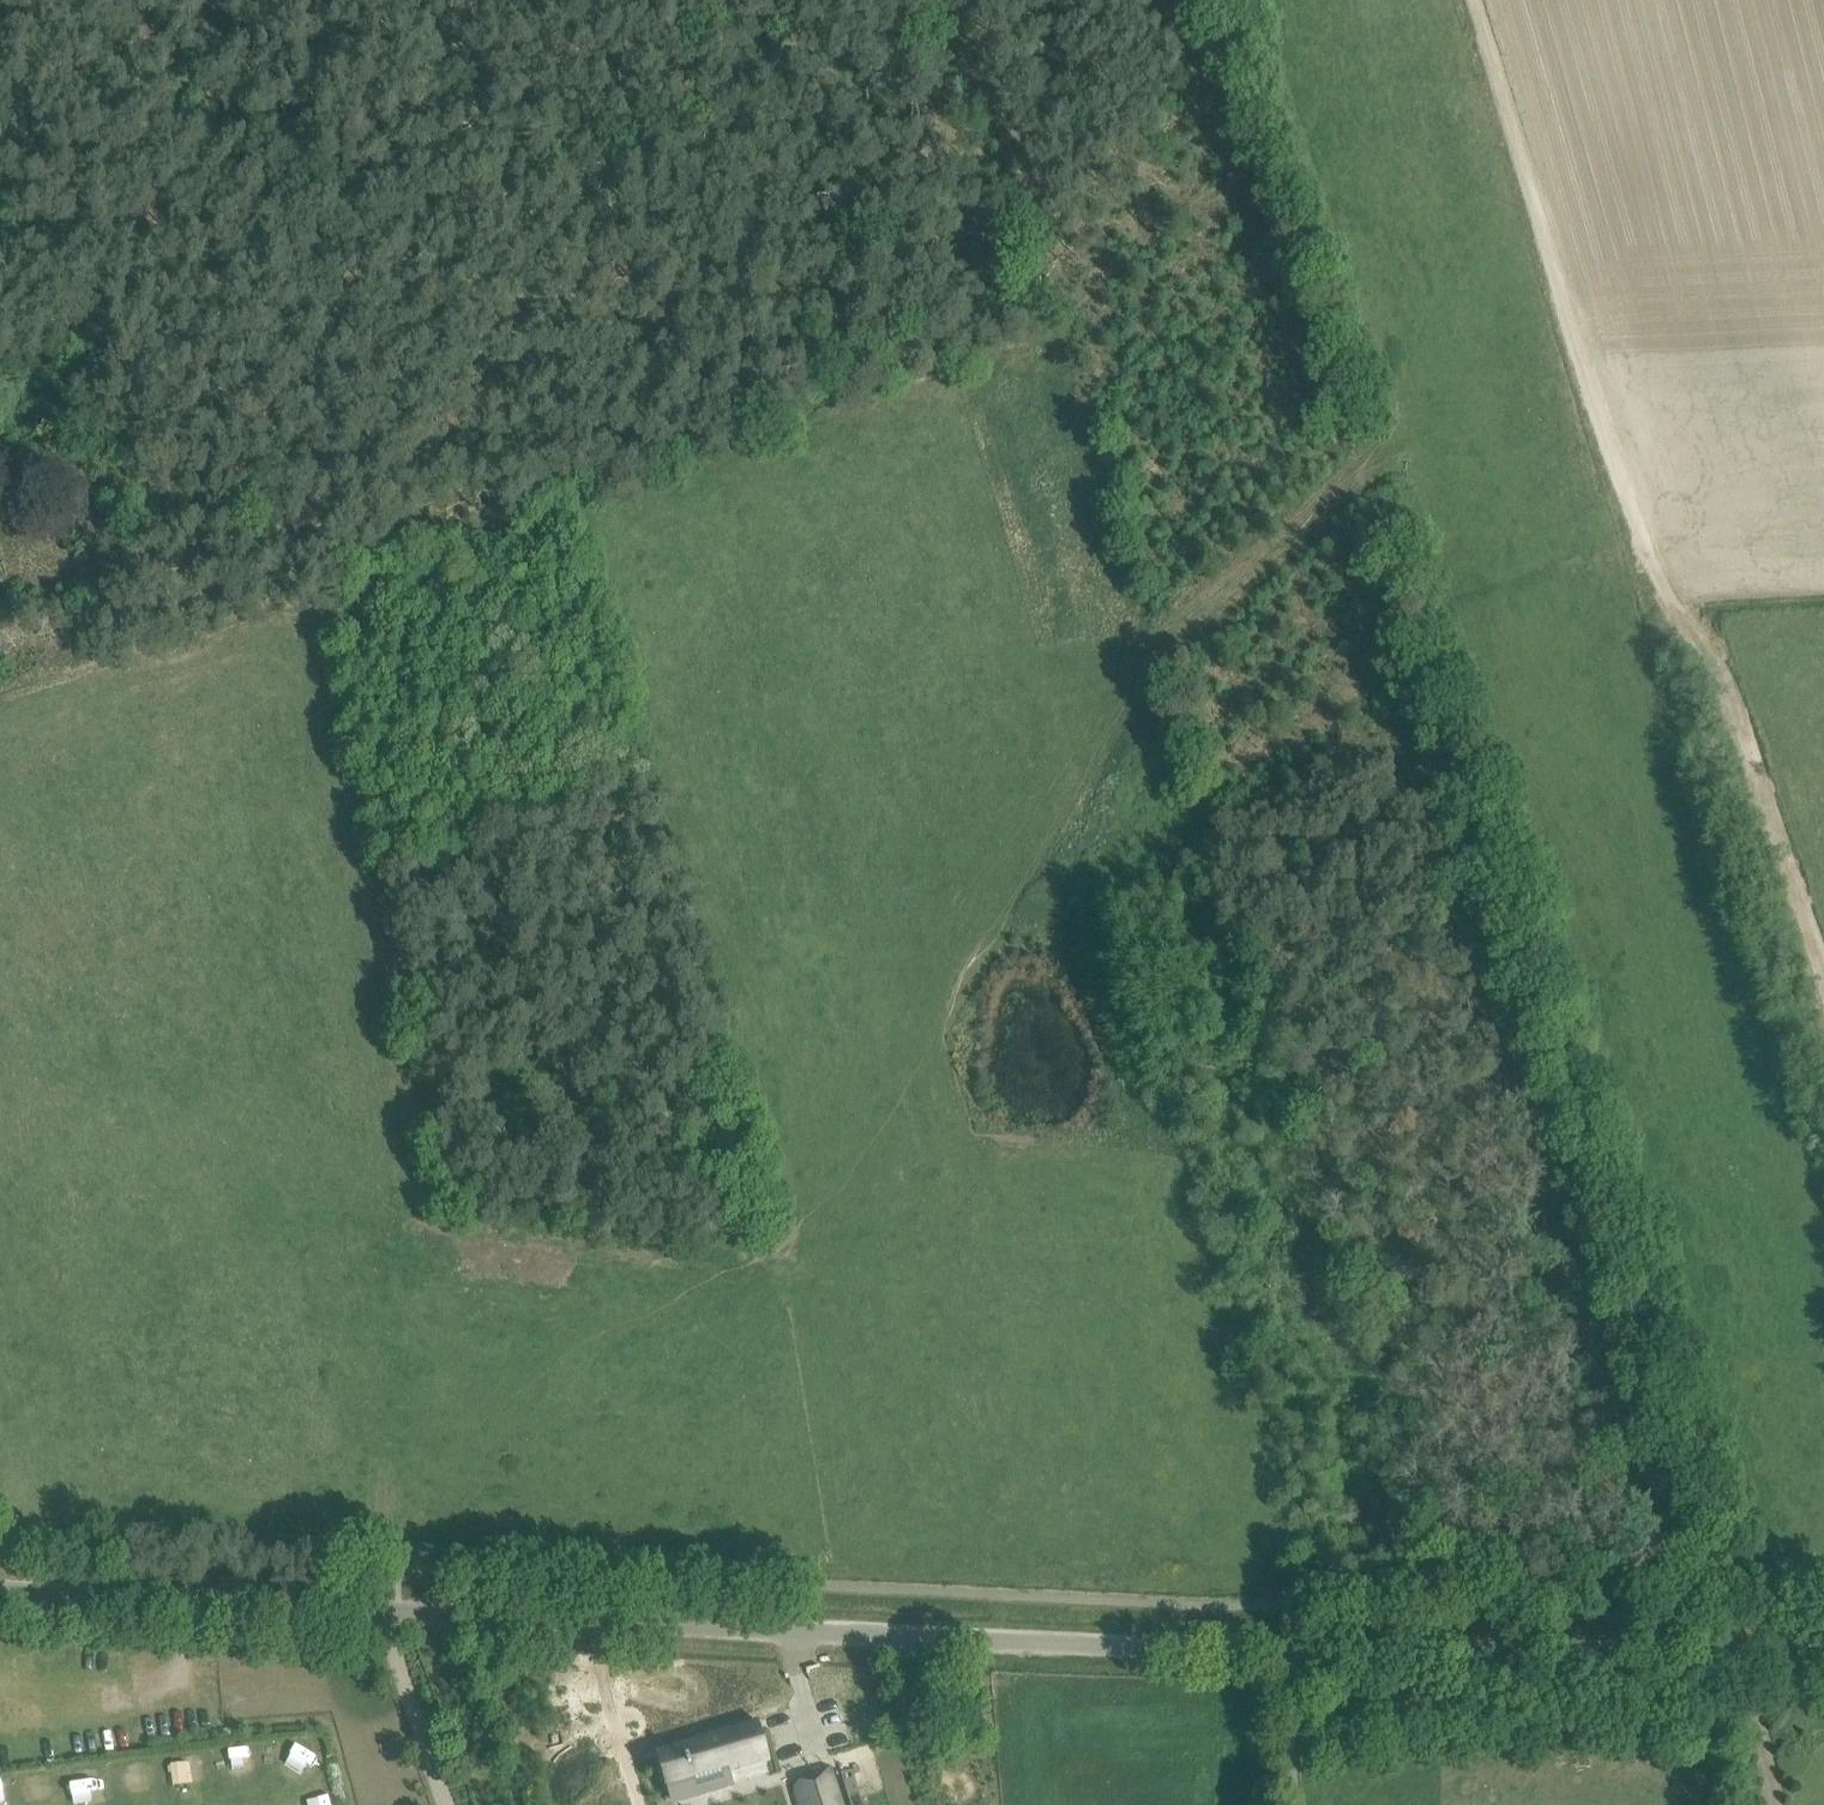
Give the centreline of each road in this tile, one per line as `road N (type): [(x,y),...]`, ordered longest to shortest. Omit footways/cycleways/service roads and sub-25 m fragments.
road 1 (unclassified): [(0,1590),(1295,1653),(1823,1654)]
road 2 (track): [(1823,994),(1712,666),(1649,559),(1470,0)]

